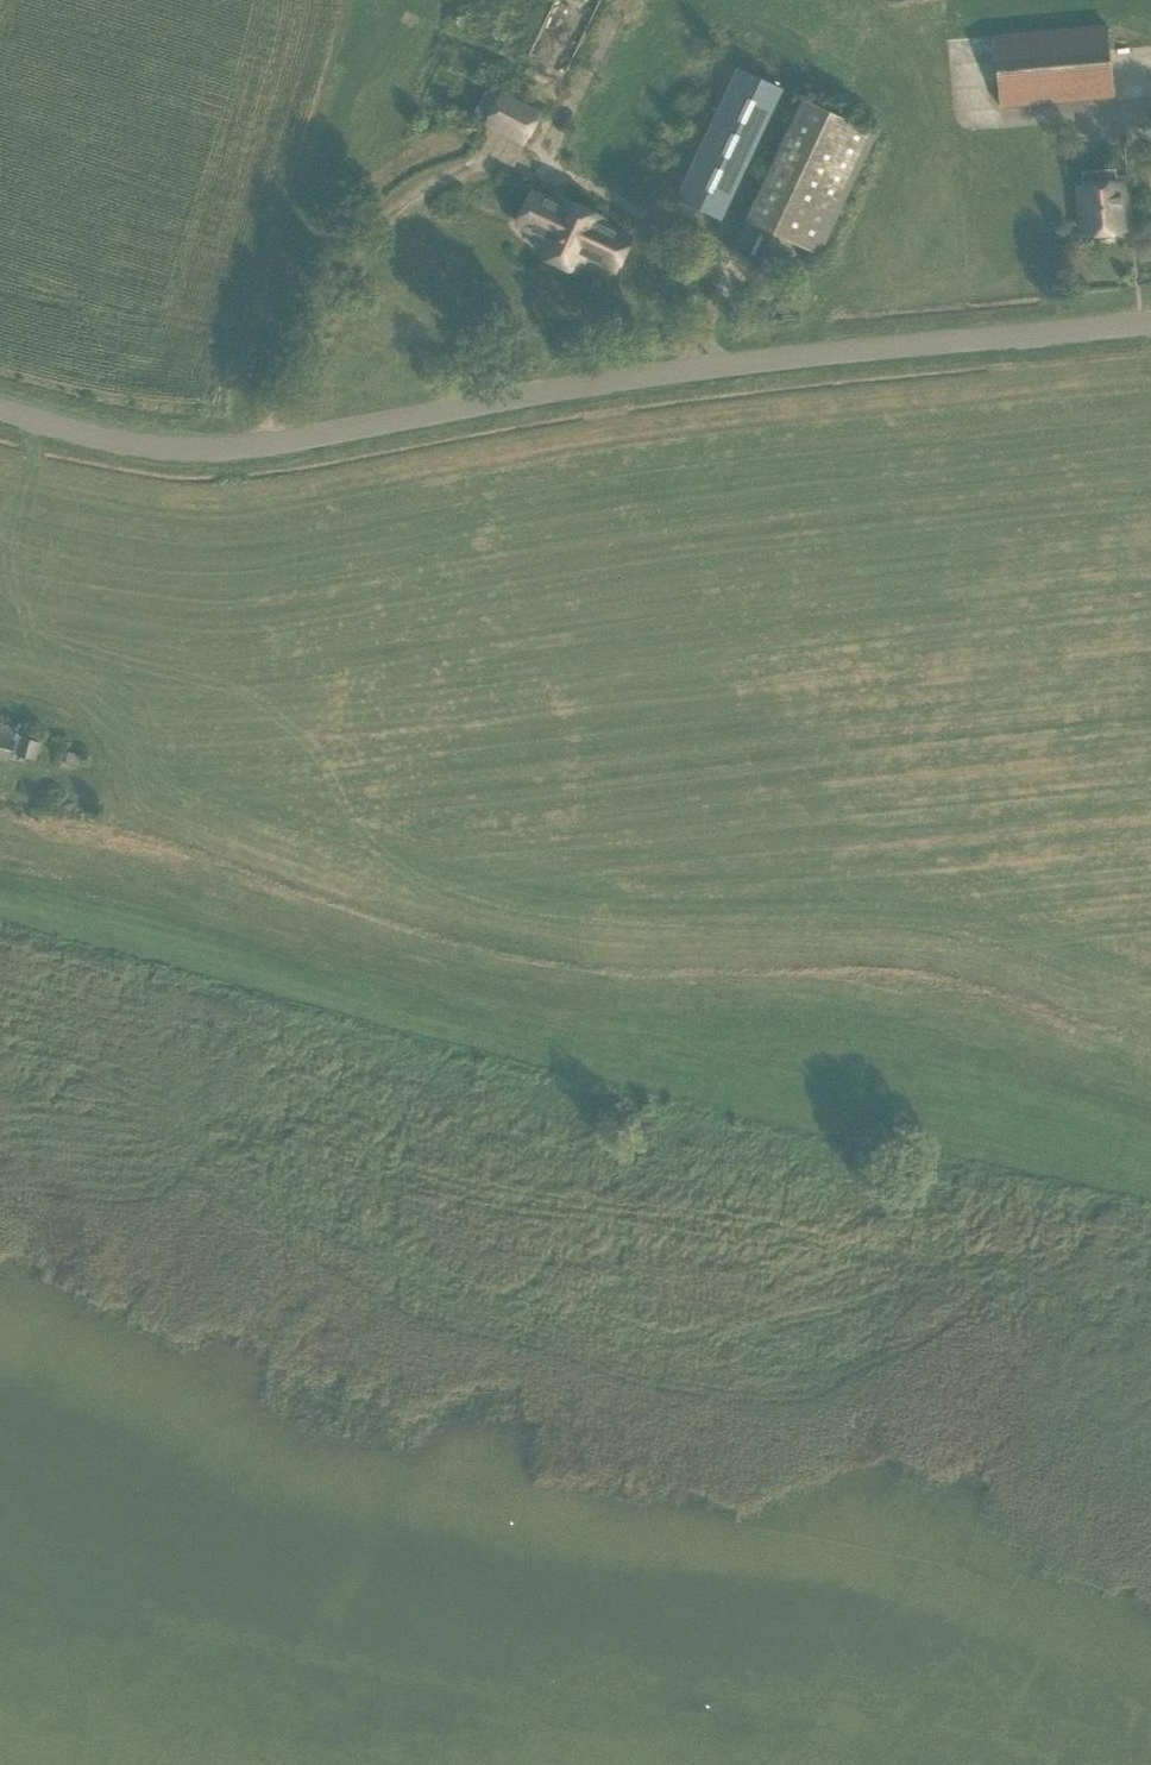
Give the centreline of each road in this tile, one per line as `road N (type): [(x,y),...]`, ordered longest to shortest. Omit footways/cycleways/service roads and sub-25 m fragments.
road 1 (tertiary): [(1150,324),(656,375),(237,447),(109,439),(0,409)]

